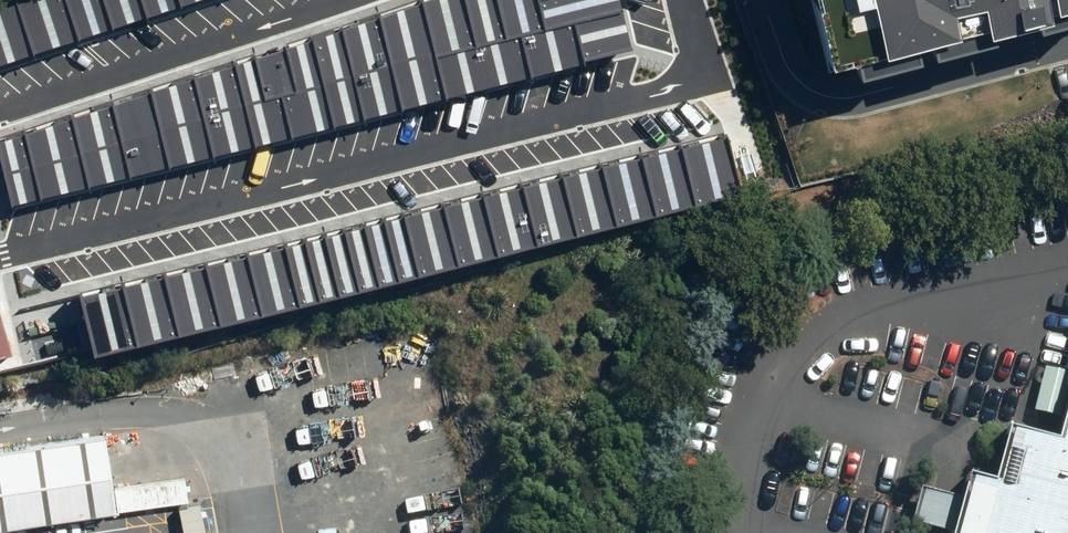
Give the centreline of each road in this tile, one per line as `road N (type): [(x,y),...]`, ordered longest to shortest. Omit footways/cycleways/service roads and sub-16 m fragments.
road 1 (residential): [(773,0),(794,61),(824,88),(850,89),(1067,36)]

